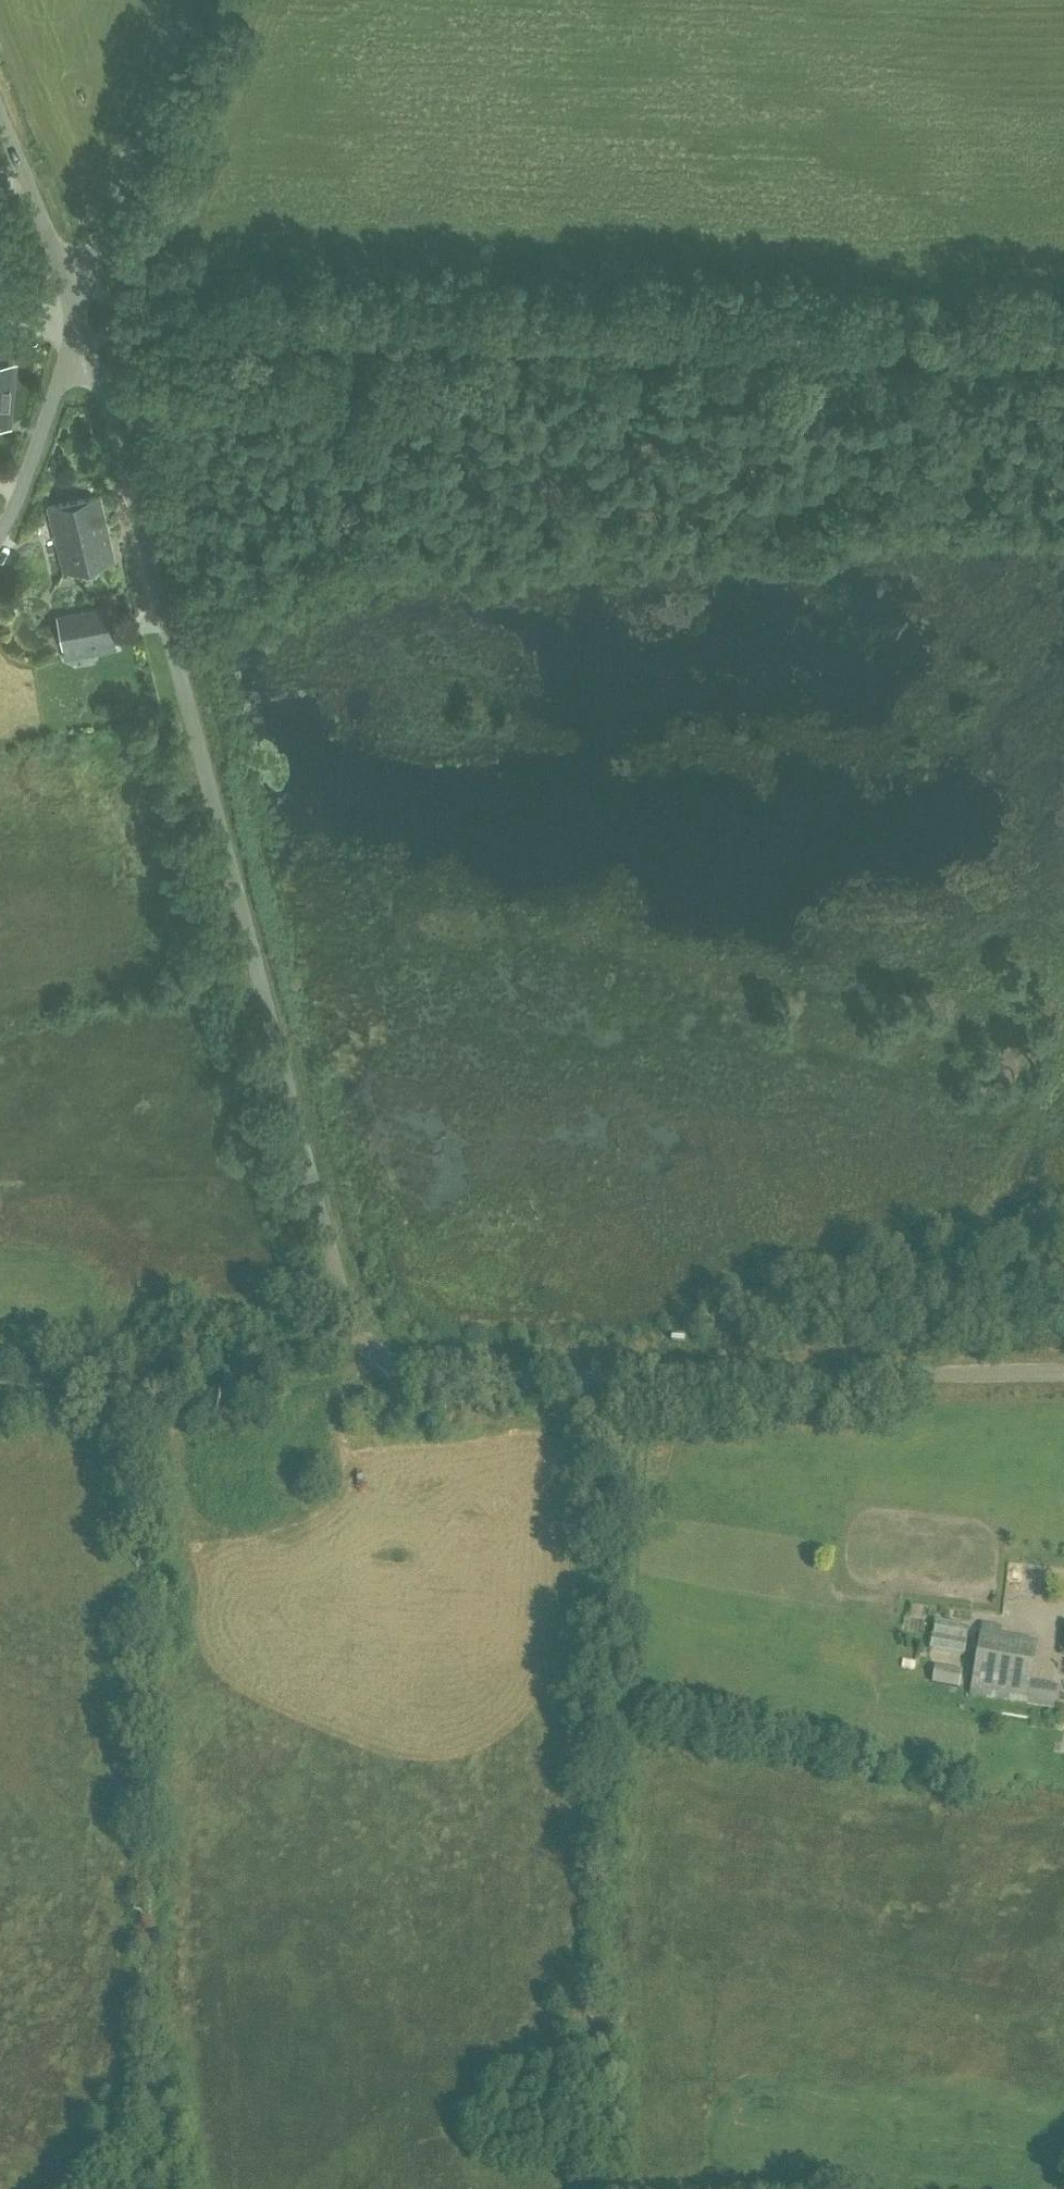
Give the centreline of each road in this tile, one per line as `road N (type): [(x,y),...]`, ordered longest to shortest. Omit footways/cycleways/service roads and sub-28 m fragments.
road 1 (unclassified): [(1063,1377),(436,1381),(376,1351),(360,1328),(94,366)]
road 2 (track): [(1063,347),(127,327),(94,366)]
road 3 (track): [(0,1378),(325,1373),(376,1351)]
road 4 (unclassified): [(81,324),(191,0)]
road 5 (unclassified): [(81,324),(0,114)]
road 6 (unclassified): [(0,536),(61,383)]

